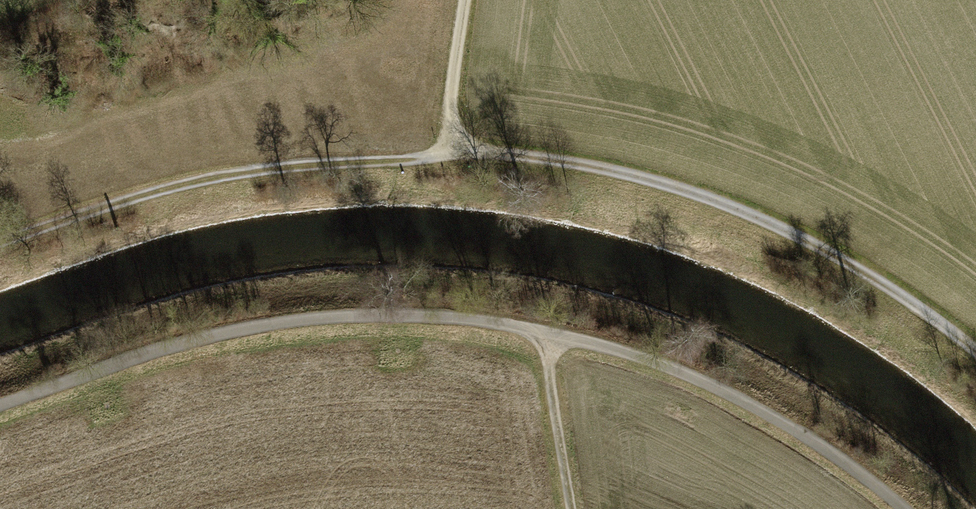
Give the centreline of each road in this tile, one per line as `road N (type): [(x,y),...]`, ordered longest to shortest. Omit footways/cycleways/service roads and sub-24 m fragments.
road 1 (track): [(0,243),(226,175),(511,153),(690,192),(758,219),(877,277),(975,352)]
road 2 (track): [(0,405),(220,334),(301,319),(445,318),(544,332),(653,361),(773,416),(903,508)]
road 3 (track): [(544,332),(571,508)]
road 4 (track): [(466,0),(450,108),(456,156)]

